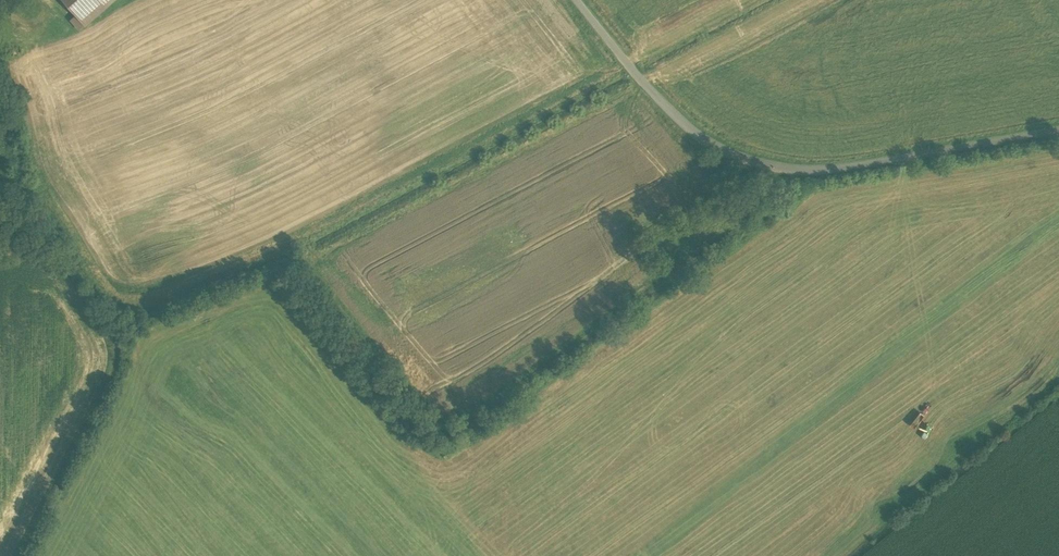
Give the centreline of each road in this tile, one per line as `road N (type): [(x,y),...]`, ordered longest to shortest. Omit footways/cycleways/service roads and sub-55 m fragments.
road 1 (unclassified): [(578,0),(667,109),(711,143),(764,164),(819,172),(1058,132)]

